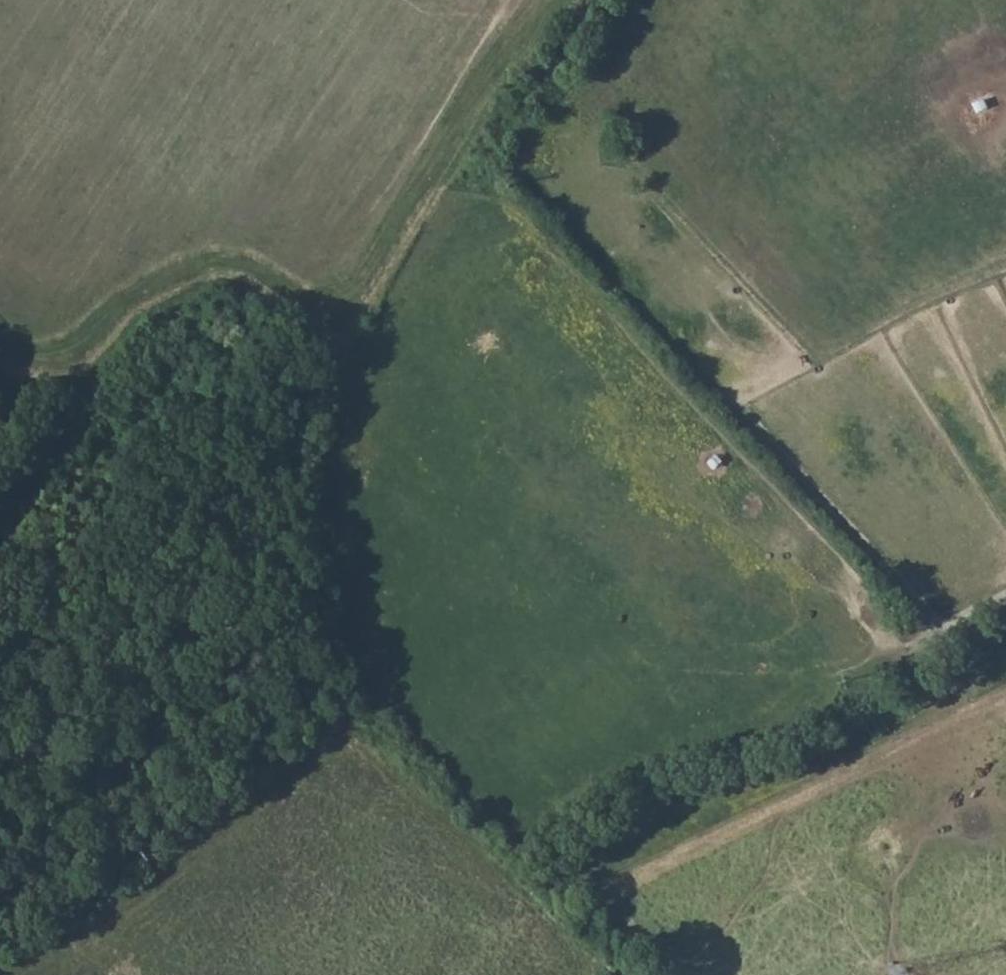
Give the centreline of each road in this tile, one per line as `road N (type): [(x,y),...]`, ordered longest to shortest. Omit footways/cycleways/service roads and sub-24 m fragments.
road 1 (track): [(0,343),(20,355),(54,350),(103,324),(164,274),(223,258),(268,277),(330,330)]
road 2 (track): [(1005,597),(894,650)]

